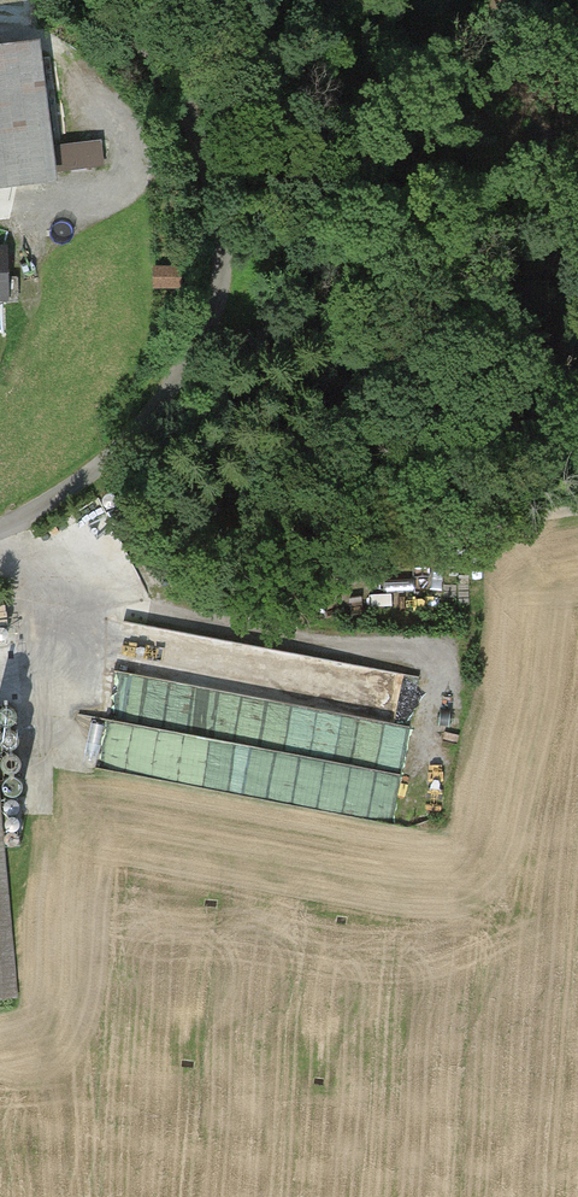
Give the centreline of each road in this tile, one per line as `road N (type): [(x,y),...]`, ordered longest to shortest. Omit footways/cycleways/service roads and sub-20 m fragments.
road 1 (track): [(119,0),(204,127),(224,201),(229,275),(207,355),(141,444),(0,534)]
road 2 (track): [(0,543),(22,568),(69,596),(204,626),(374,550),(577,509)]

